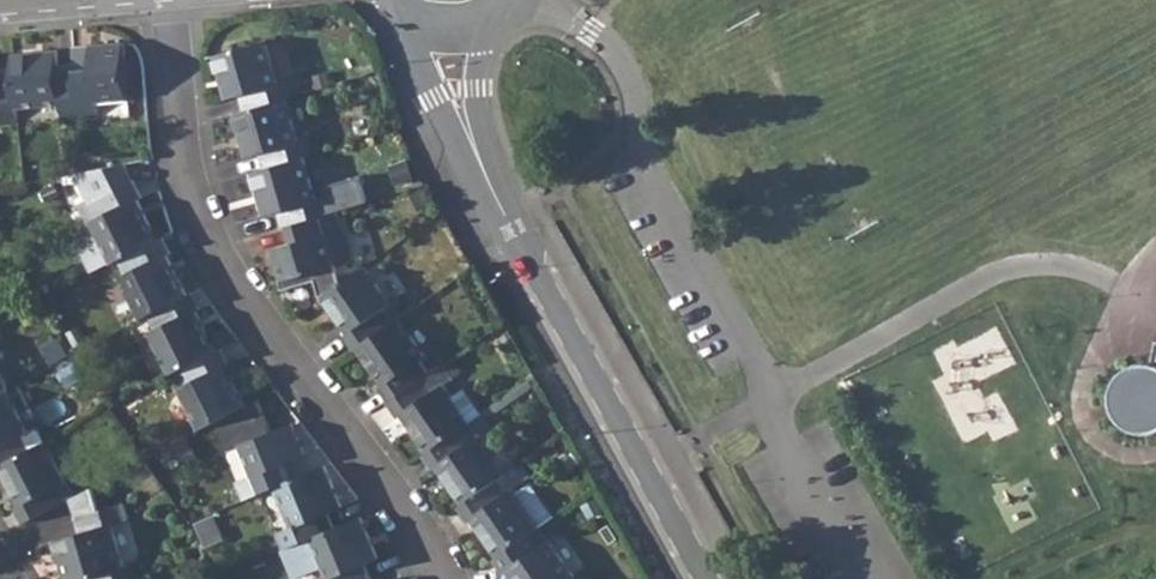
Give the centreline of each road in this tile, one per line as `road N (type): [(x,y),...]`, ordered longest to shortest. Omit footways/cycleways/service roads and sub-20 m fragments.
road 1 (residential): [(453,578),(215,236),(187,145),(170,0)]
road 2 (tertiary): [(704,578),(511,225)]
road 3 (tertiary): [(416,14),(438,98),(511,225)]
road 4 (tertiary): [(511,225),(480,86),(492,25)]

